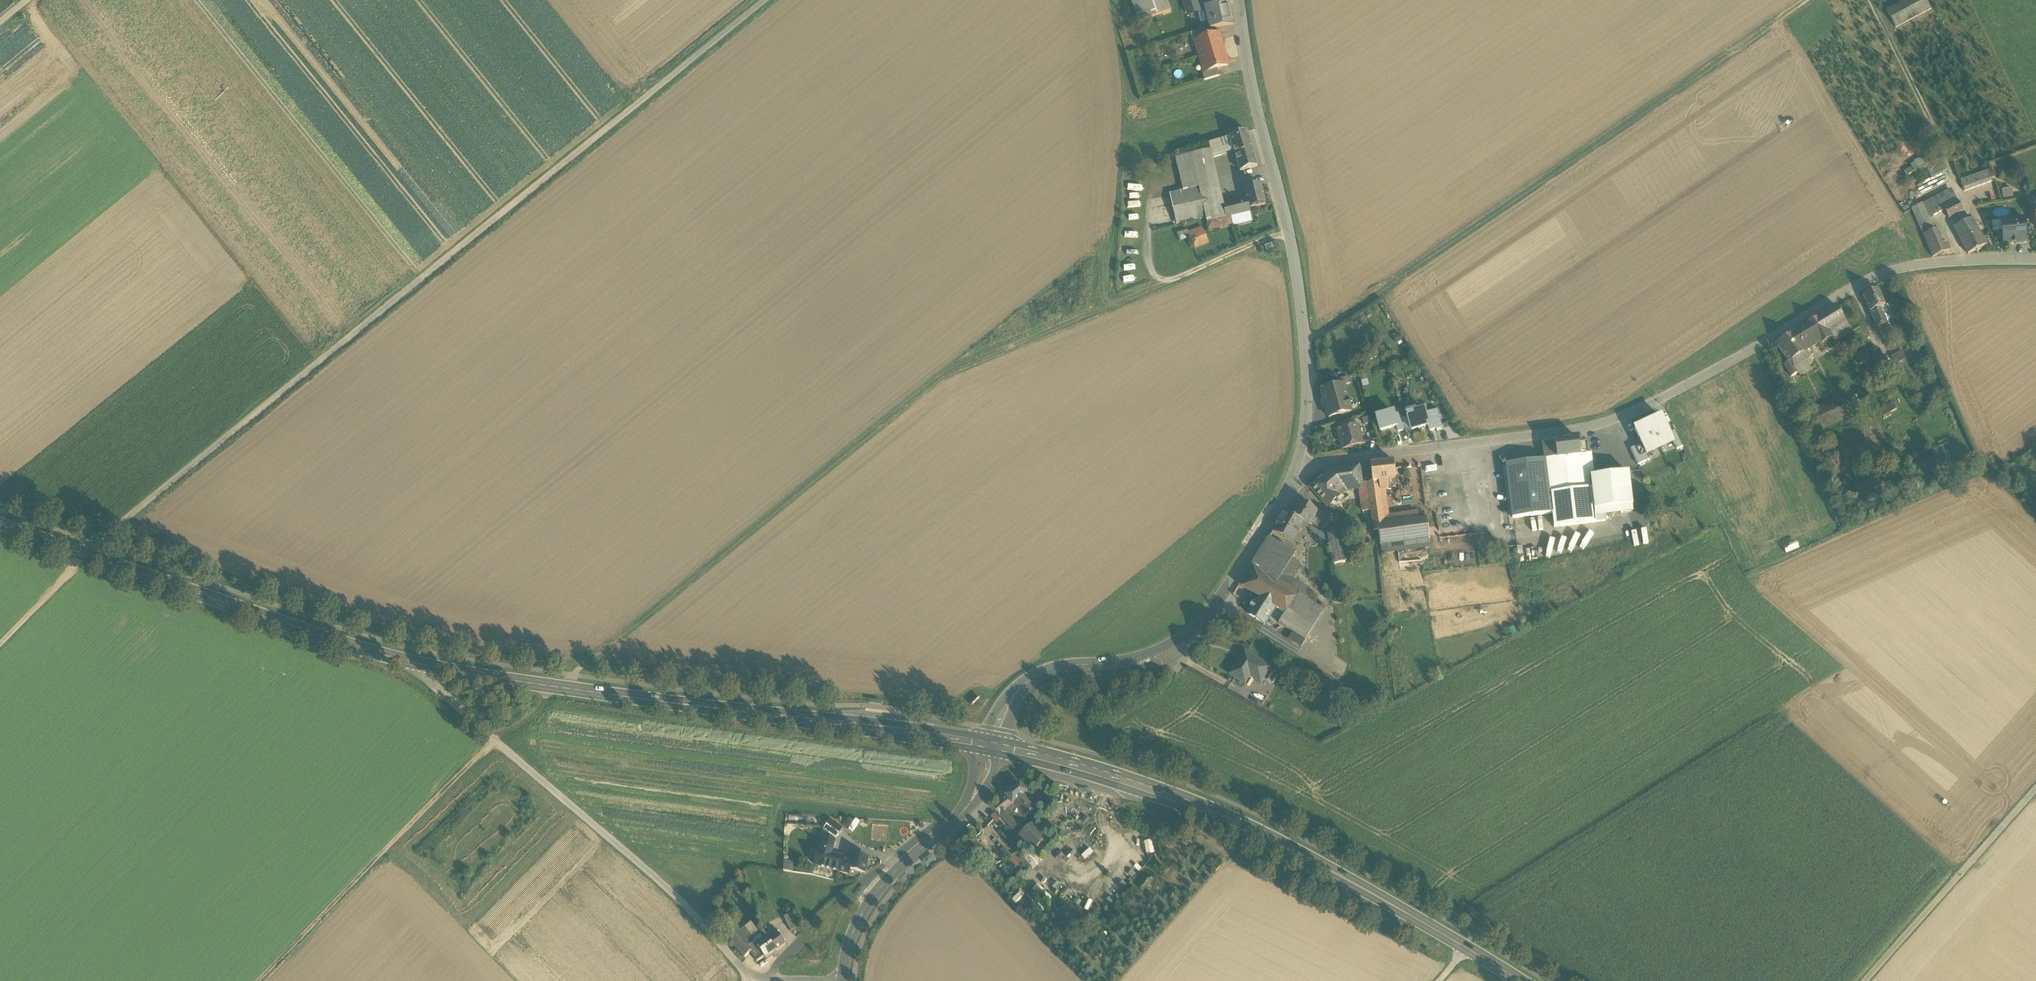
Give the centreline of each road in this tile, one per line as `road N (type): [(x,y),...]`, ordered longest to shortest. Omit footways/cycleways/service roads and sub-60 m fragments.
road 1 (track): [(1291,231),(943,375),(494,740),(260,980)]
road 2 (track): [(0,644),(94,543),(765,0)]
road 3 (residential): [(2035,259),(1882,274),(1658,402),(1581,429),(1323,463),(1296,475)]
road 4 (track): [(1305,343),(1808,0)]
road 5 (tertiary): [(982,744),(405,662)]
road 6 (tertiary): [(1468,949),(1257,835),(1102,775),(1004,749)]
road 7 (residential): [(1238,0),(1304,326),(1308,394),(1296,475)]
road 8 (unclassified): [(405,662),(674,892),(756,980)]
road 9 (tertiary): [(405,662),(0,525)]
road 10 (residential): [(1296,475),(1194,628),(1135,660),(1058,668),(1025,684)]
road 11 (track): [(2035,789),(1865,980)]
road 12 (tertiary): [(950,826),(869,903),(843,980)]

